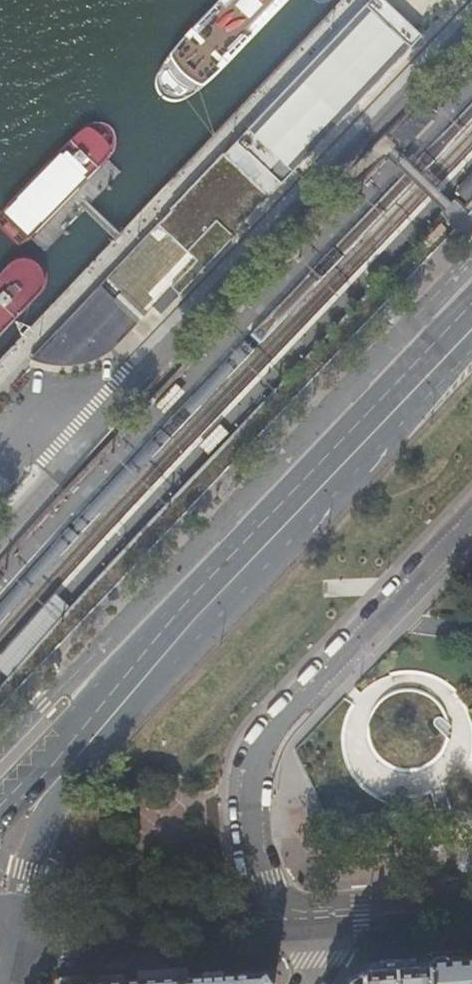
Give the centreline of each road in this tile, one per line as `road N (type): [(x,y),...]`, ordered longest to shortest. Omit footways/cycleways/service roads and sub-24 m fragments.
road 1 (primary): [(471,326),(71,748)]
road 2 (residential): [(262,880),(250,798),(268,738),(471,520)]
road 3 (secondary): [(14,942),(247,925)]
road 4 (primary): [(14,942),(27,871),(71,748)]
road 5 (secondary): [(313,918),(471,906)]

